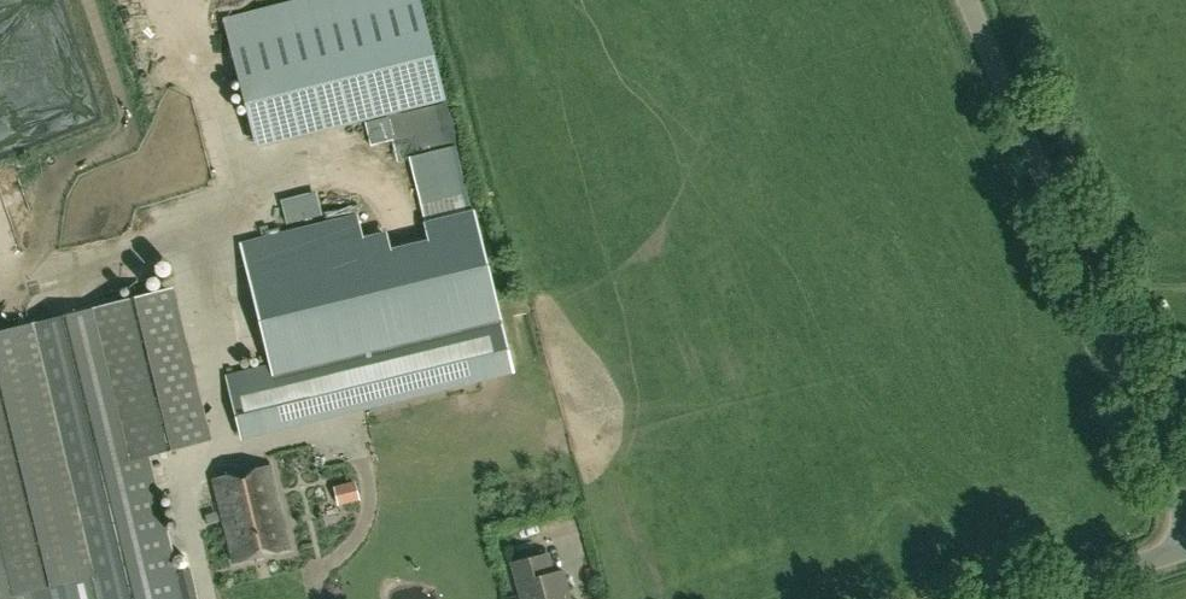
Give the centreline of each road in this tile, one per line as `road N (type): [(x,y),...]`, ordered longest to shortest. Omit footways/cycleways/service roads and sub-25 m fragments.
road 1 (unclassified): [(1185,510),(970,0)]
road 2 (unclassified): [(1027,598),(1185,551)]

